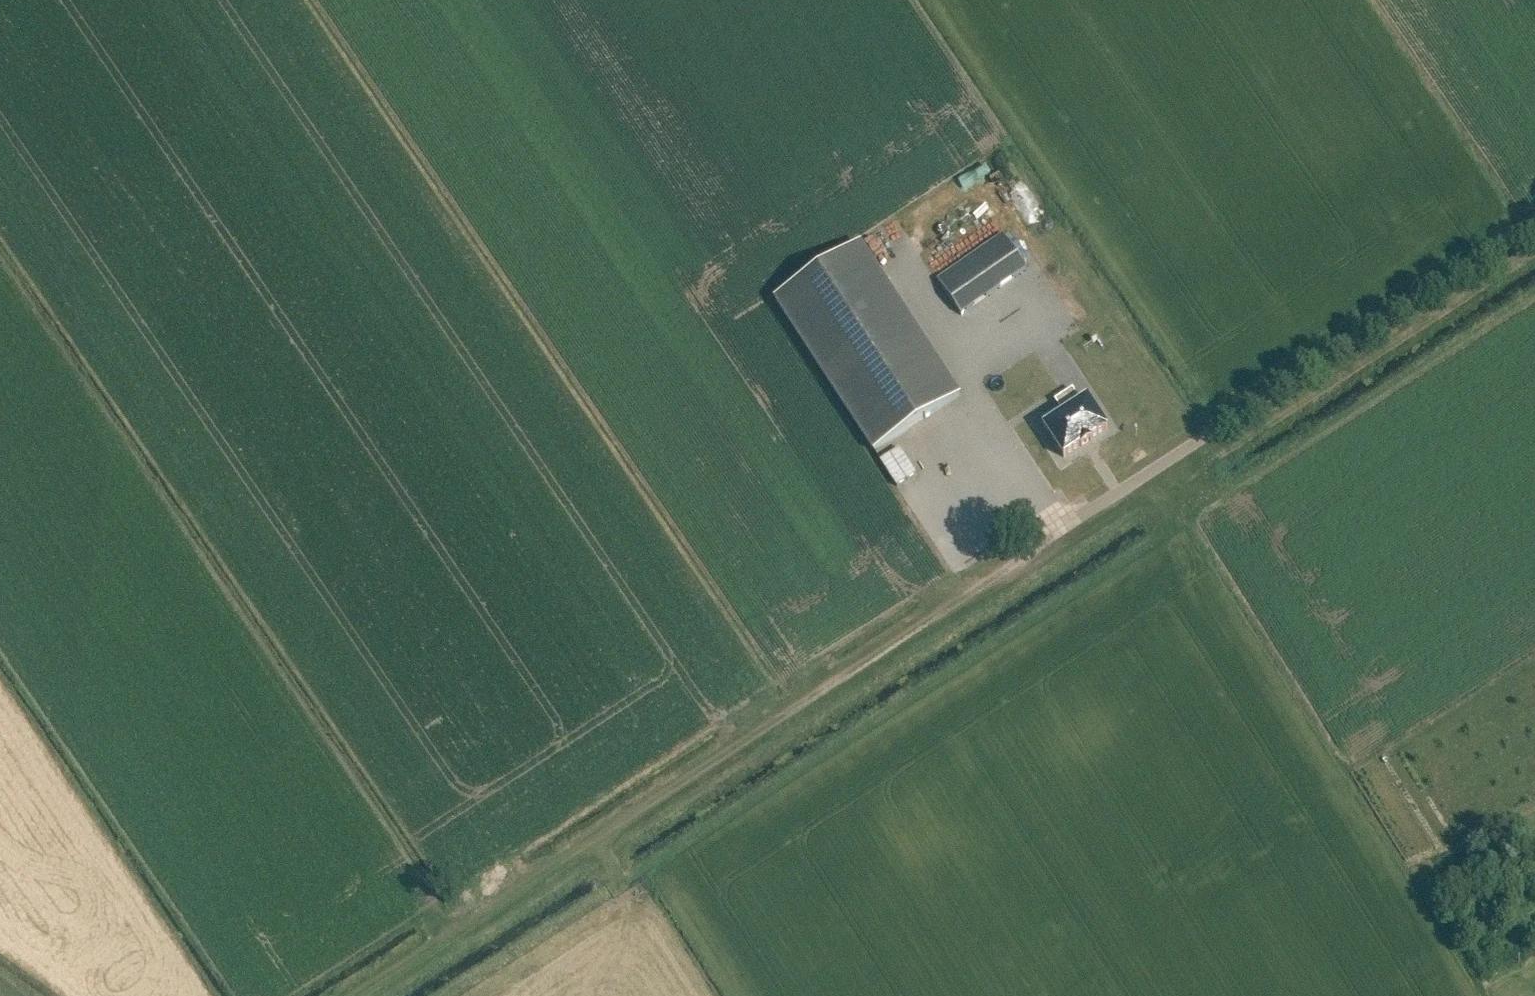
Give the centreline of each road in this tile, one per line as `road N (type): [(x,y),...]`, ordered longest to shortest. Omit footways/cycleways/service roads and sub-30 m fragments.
road 1 (unclassified): [(344,995),(1534,221)]

